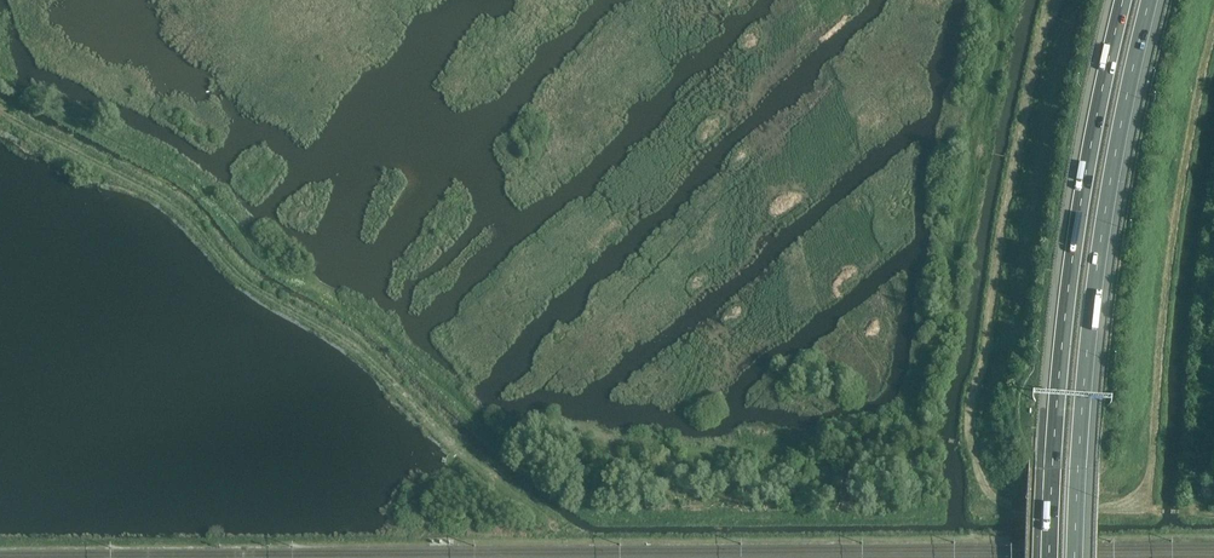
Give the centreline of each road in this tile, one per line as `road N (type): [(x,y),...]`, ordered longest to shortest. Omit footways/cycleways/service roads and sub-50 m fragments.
road 1 (motorway): [(1076,557),(1087,348),(1107,200),(1149,0)]
road 2 (motorway): [(1123,0),(1072,259),(1051,557)]

